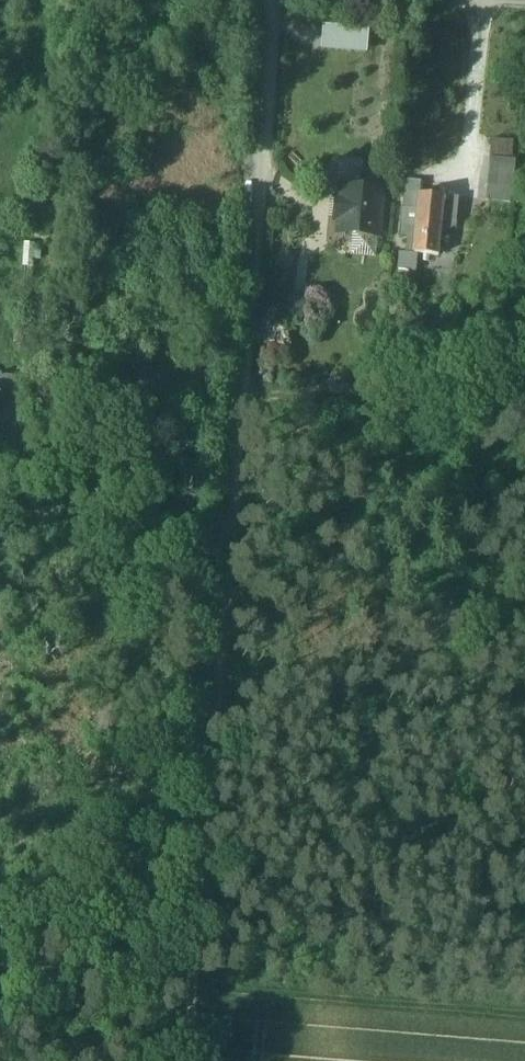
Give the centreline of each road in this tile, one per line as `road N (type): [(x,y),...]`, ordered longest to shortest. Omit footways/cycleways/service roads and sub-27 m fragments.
road 1 (track): [(274,187),(202,1060)]
road 2 (track): [(0,973),(524,1015)]

